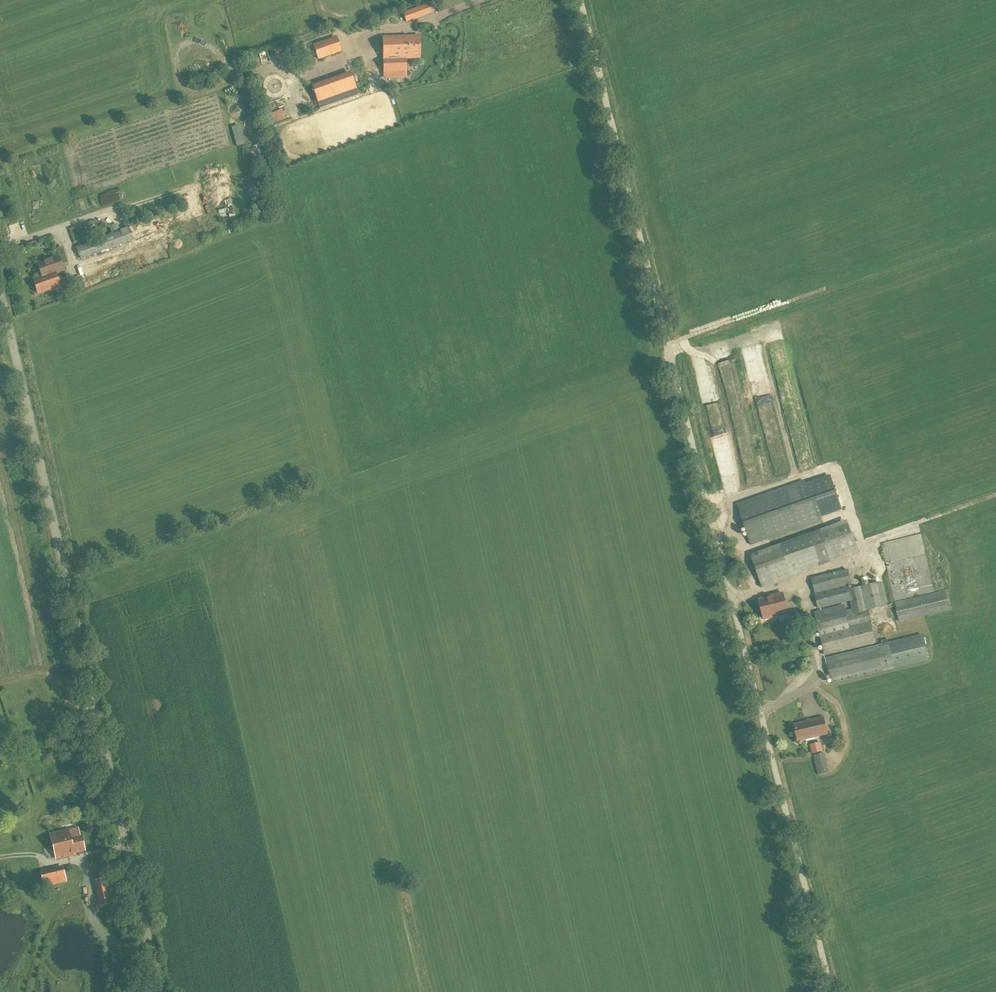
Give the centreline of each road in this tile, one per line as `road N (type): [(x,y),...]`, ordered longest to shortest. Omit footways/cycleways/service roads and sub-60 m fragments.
road 1 (unclassified): [(831,991),(580,0)]
road 2 (unclassified): [(166,991),(0,278)]

